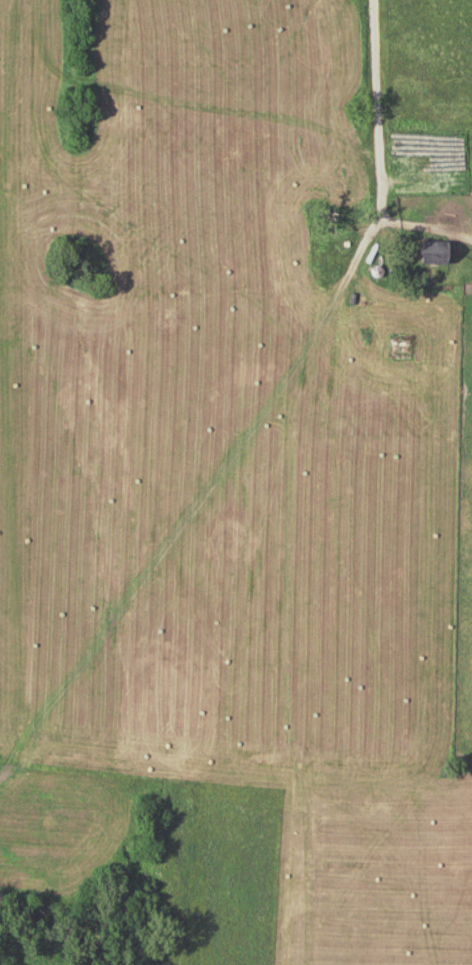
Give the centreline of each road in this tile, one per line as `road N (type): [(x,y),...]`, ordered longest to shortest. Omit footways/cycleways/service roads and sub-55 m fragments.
road 1 (residential): [(378,0),(387,194)]

